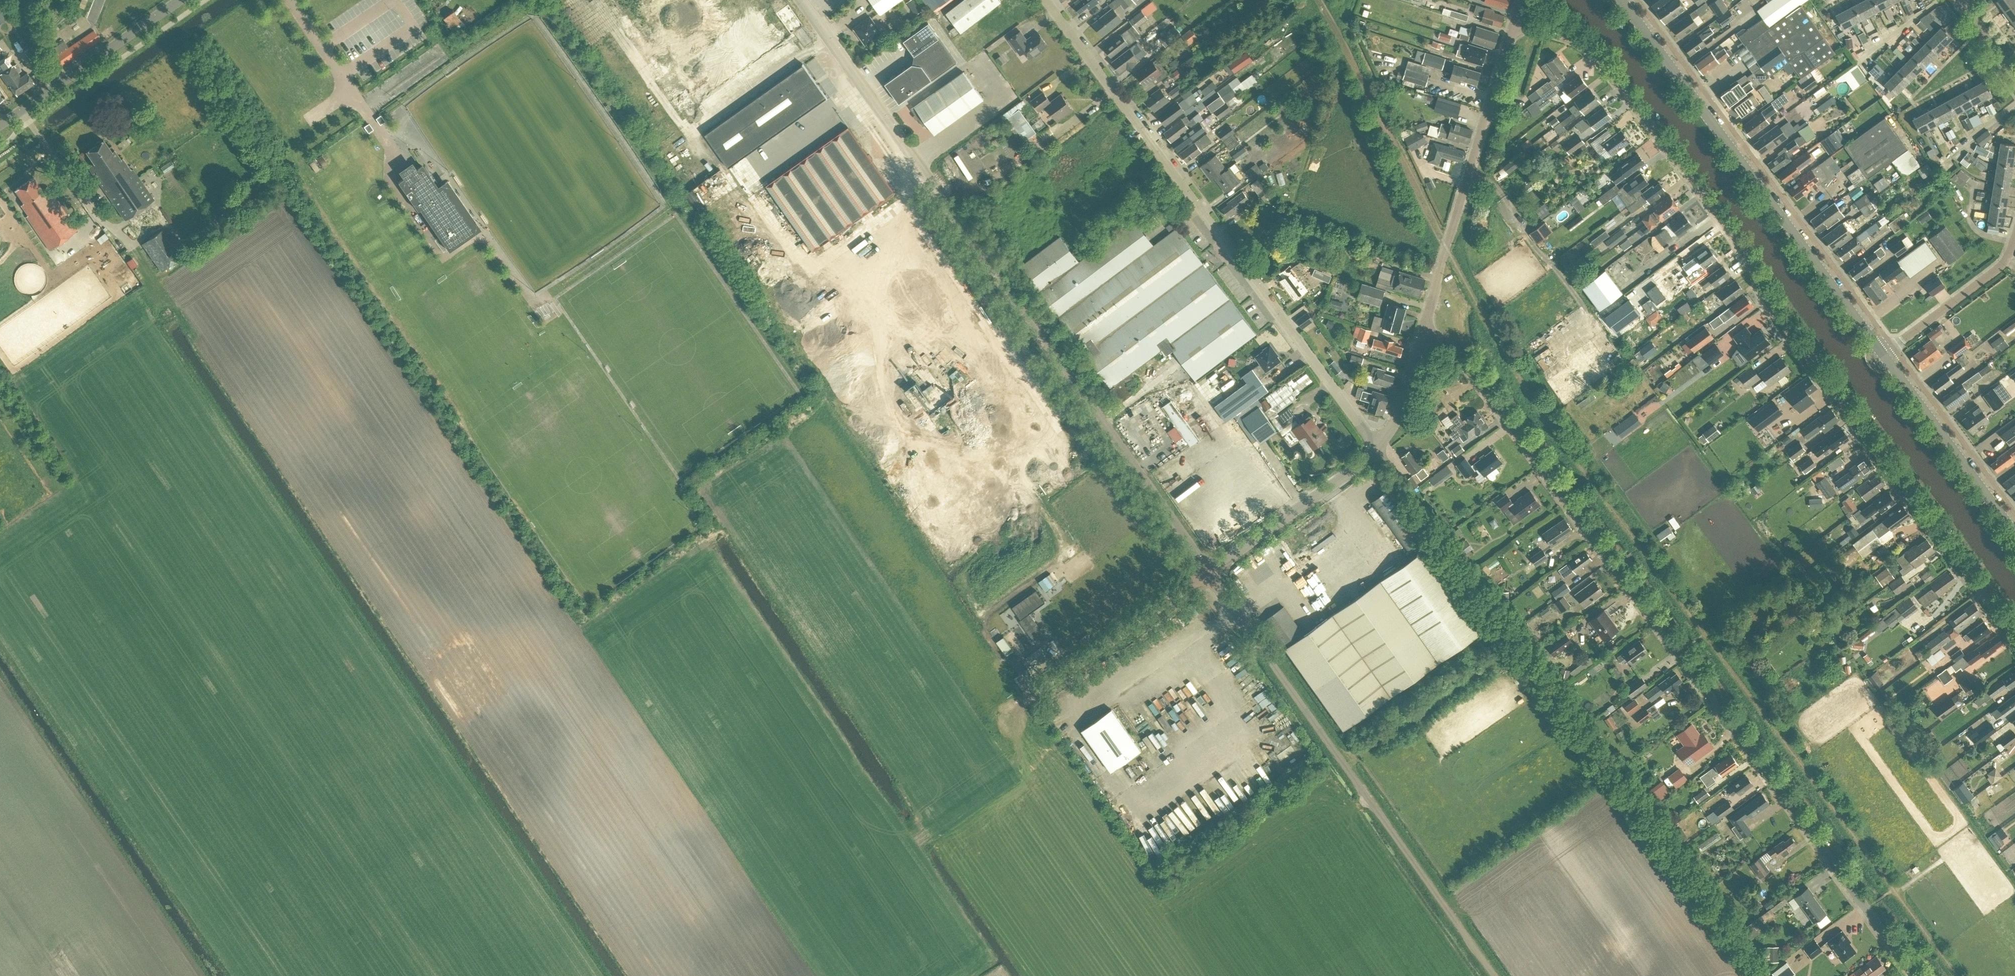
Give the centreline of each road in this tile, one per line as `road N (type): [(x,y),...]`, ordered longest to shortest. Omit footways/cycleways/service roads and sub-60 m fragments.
road 1 (unclassified): [(2014,641),(1776,318),(1738,242),(1608,68),(1574,40),(1513,22)]
road 2 (residential): [(1914,975),(1461,356),(1423,334)]
road 3 (unclassified): [(1208,573),(803,0)]
road 4 (unclassified): [(1377,448),(1046,0)]
road 5 (unclassified): [(1495,975),(1208,573)]
road 6 (secondary): [(1883,356),(1621,0)]
road 7 (unclassified): [(1423,334),(1513,22)]
road 8 (secondary): [(2014,533),(1883,356)]
road 9 (unclassified): [(0,125),(180,0)]
road 10 (unclassified): [(1034,693),(1208,573)]
road 11 (unclassified): [(1208,573),(1377,448)]
road 12 (residential): [(1883,356),(2005,264),(2014,235)]
road 13 (unclassified): [(1377,448),(1396,422),(1423,334)]

